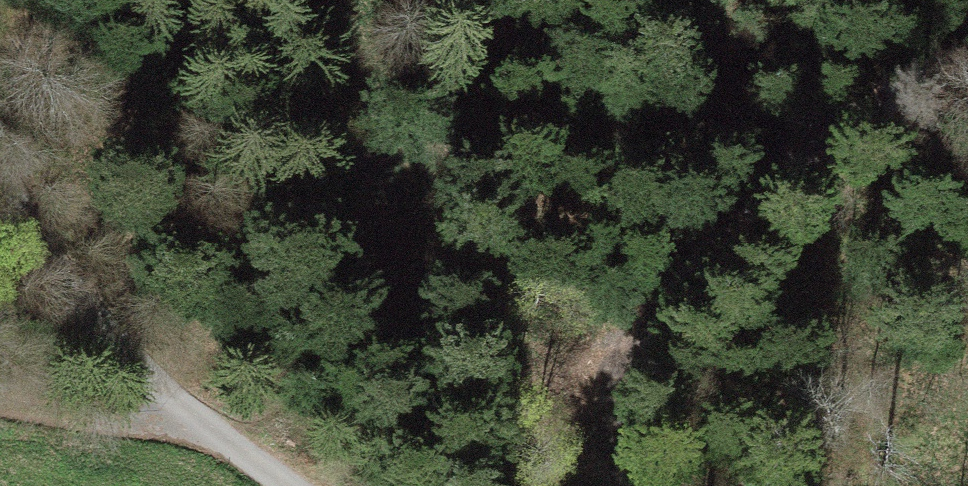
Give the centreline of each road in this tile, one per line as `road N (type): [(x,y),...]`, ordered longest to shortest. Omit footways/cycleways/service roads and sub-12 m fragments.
road 1 (track): [(967,54),(789,155),(666,311),(629,397),(622,485)]
road 2 (track): [(0,391),(171,404),(0,193)]
road 3 (track): [(789,155),(875,0)]
road 4 (unclassified): [(293,485),(171,404)]

